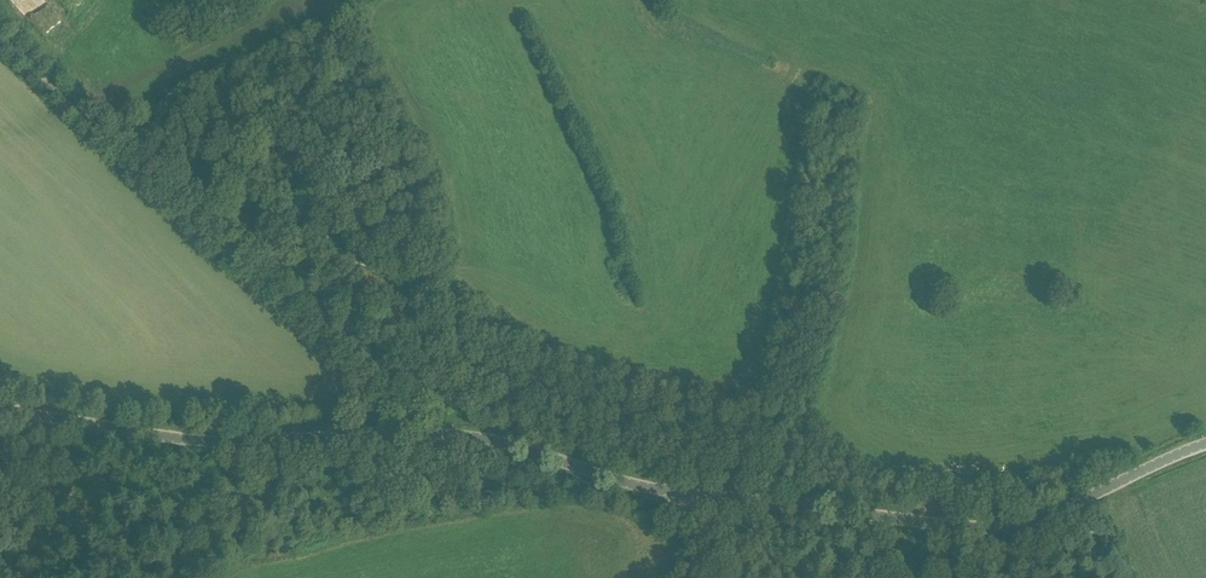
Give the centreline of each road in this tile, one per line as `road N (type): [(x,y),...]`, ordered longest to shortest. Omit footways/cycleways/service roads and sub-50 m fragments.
road 1 (tertiary): [(0,407),(177,441),(396,431),(471,436),(674,493),(981,527),(1020,523),(1205,441)]
road 2 (track): [(0,38),(421,433)]
road 3 (track): [(815,577),(671,492)]

